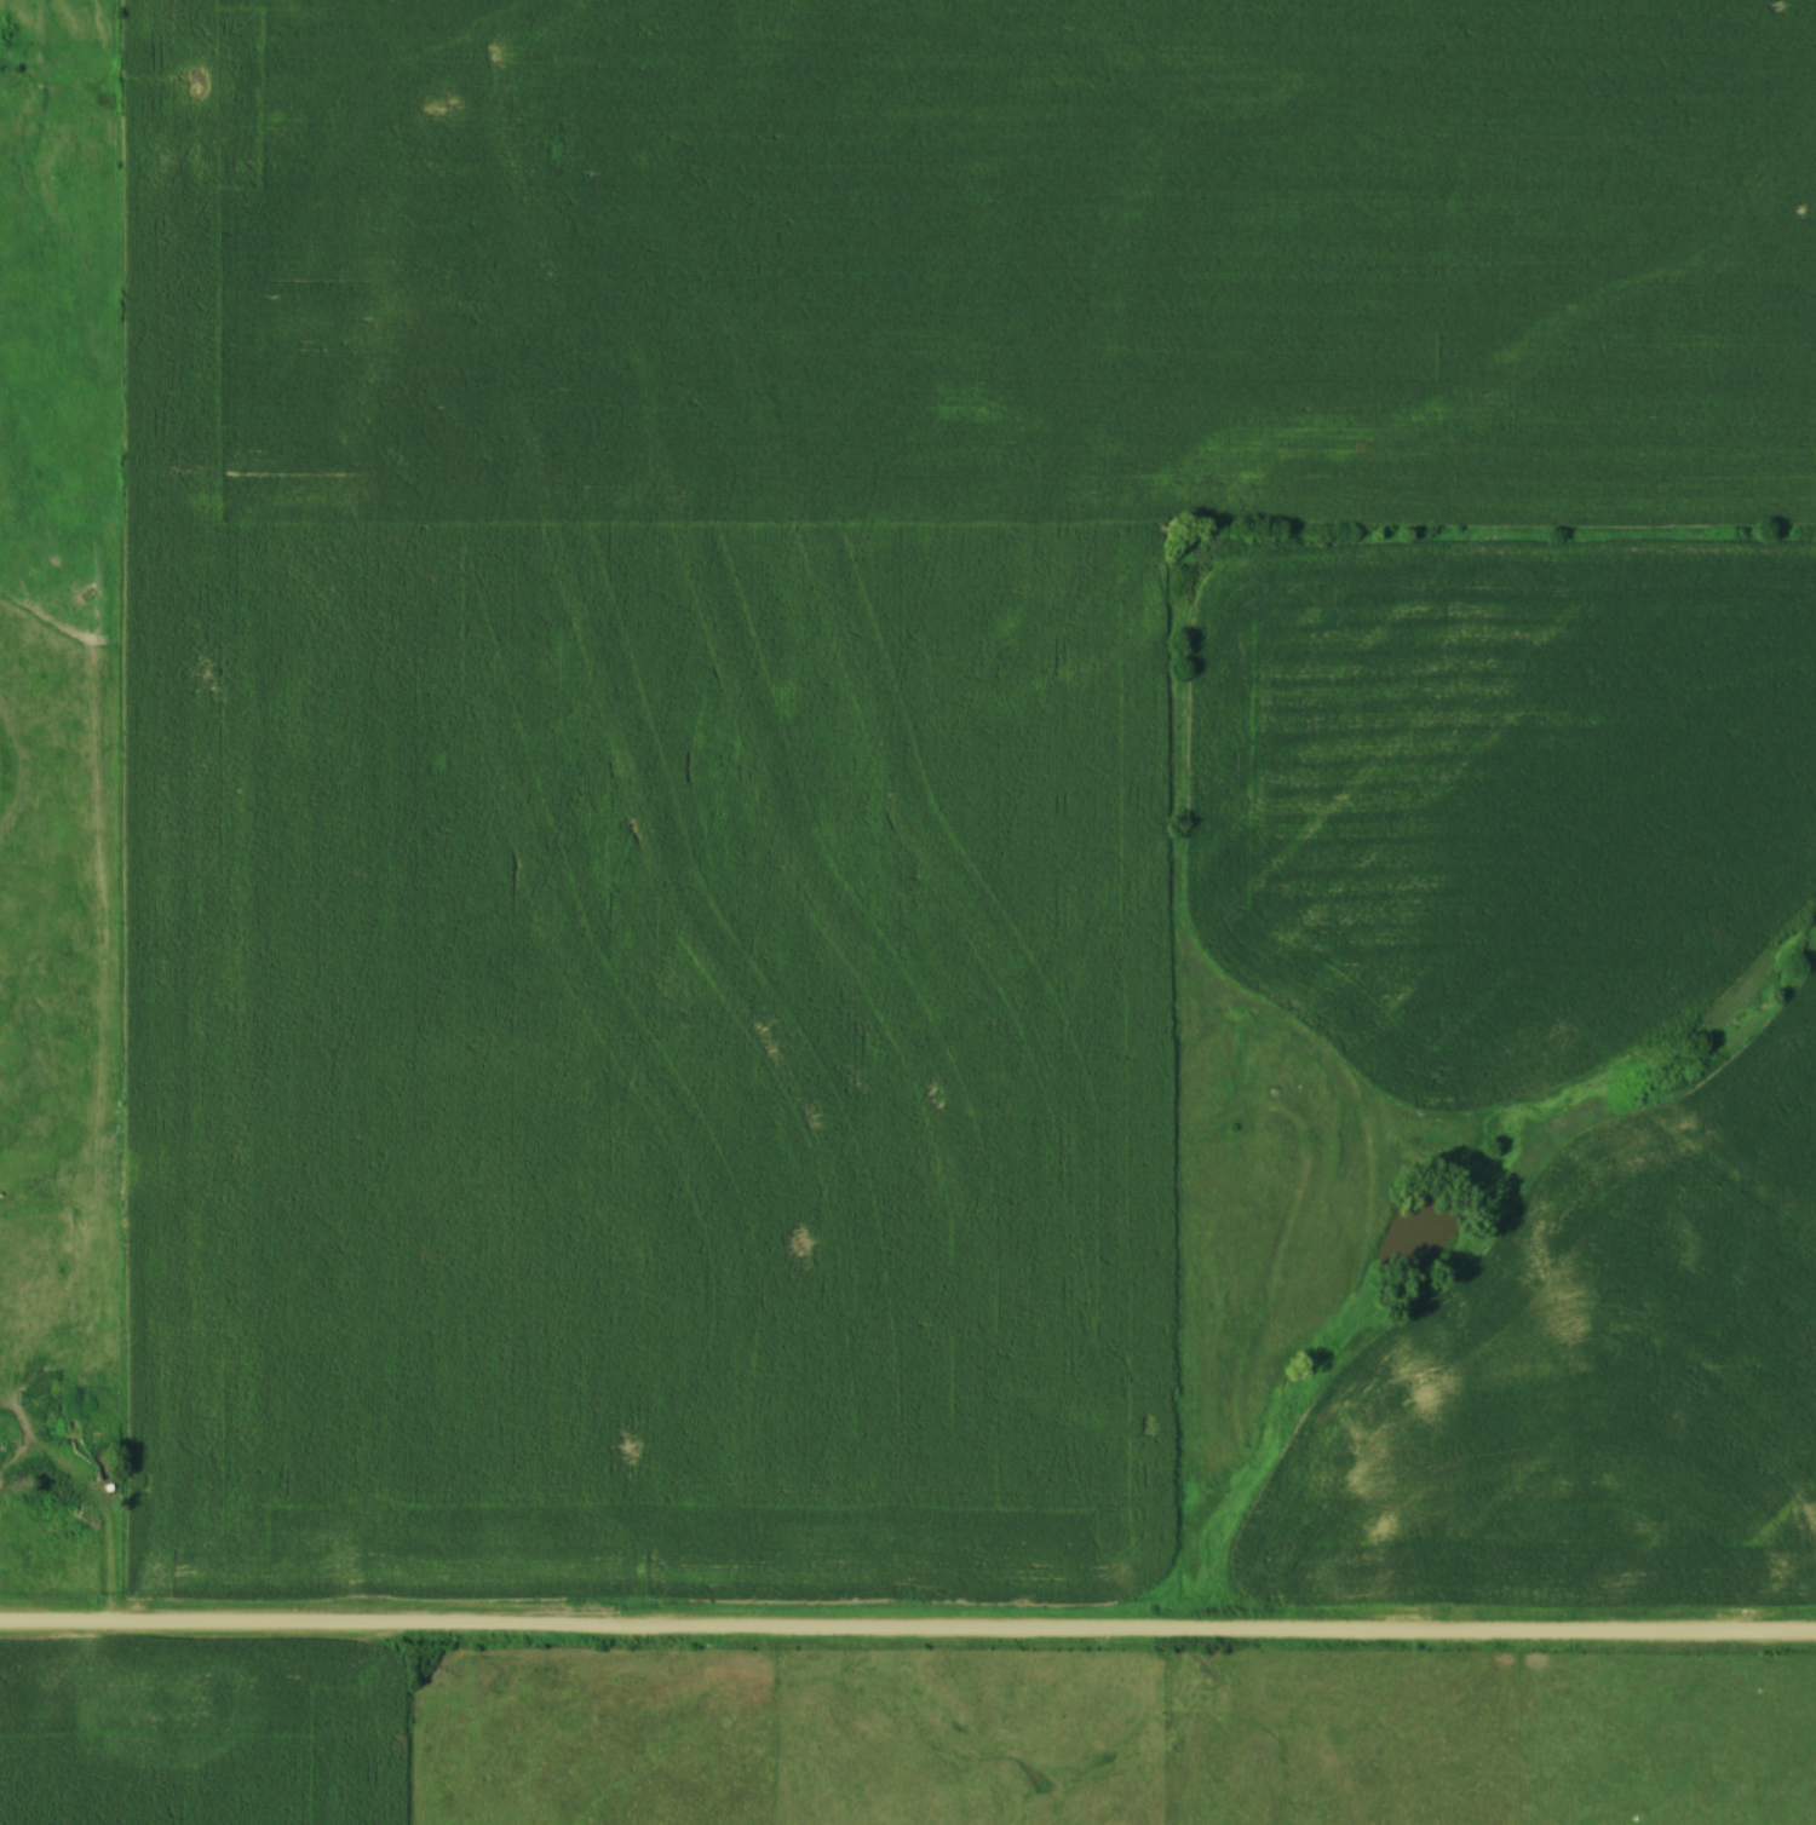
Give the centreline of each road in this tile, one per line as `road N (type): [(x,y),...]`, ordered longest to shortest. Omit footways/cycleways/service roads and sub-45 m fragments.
road 1 (residential): [(1815,1633),(0,1622)]

